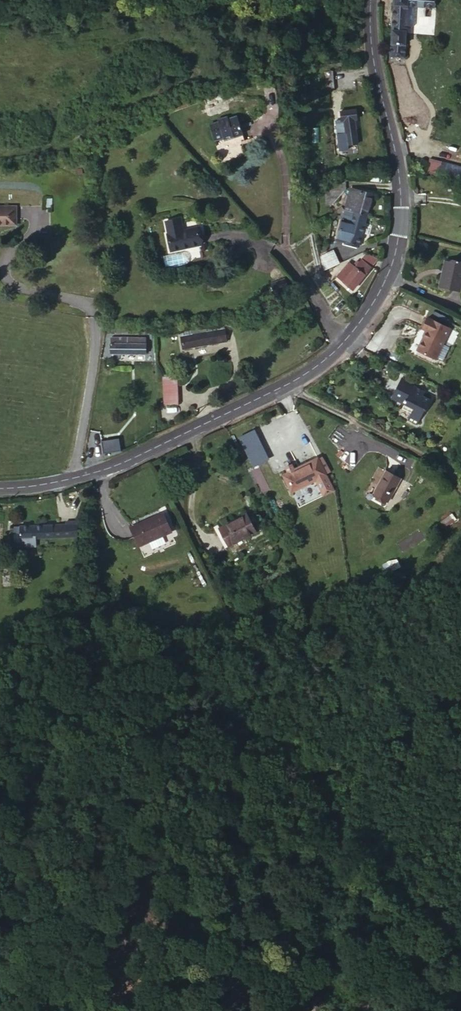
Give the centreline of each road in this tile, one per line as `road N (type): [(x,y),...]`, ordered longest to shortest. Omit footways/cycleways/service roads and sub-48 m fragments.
road 1 (tertiary): [(372,0),(401,173),(400,220),(396,258),(344,344),(319,367),(141,458),(62,485),(0,491)]

